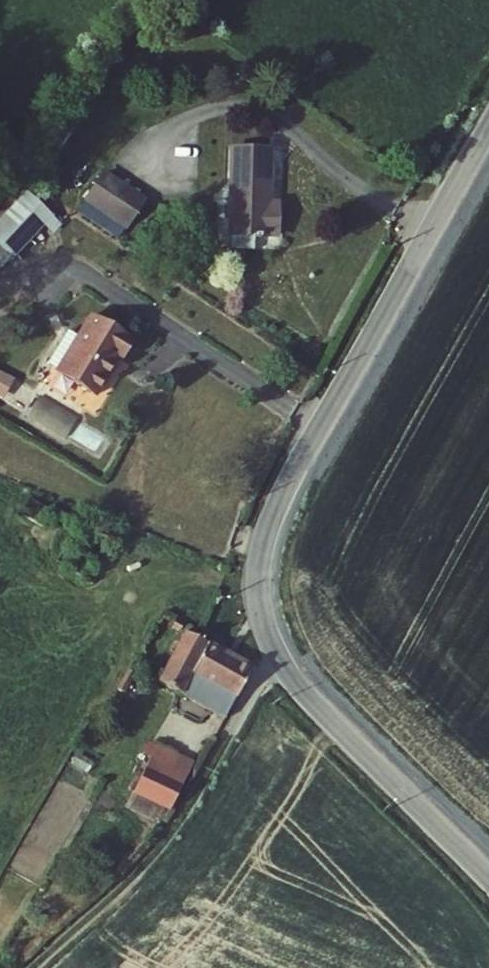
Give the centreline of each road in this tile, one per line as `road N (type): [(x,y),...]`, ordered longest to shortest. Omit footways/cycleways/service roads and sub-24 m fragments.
road 1 (unclassified): [(488,128),(277,507),(258,572),(271,637),(298,682),(488,879)]
road 2 (track): [(282,660),(166,851),(35,967)]

